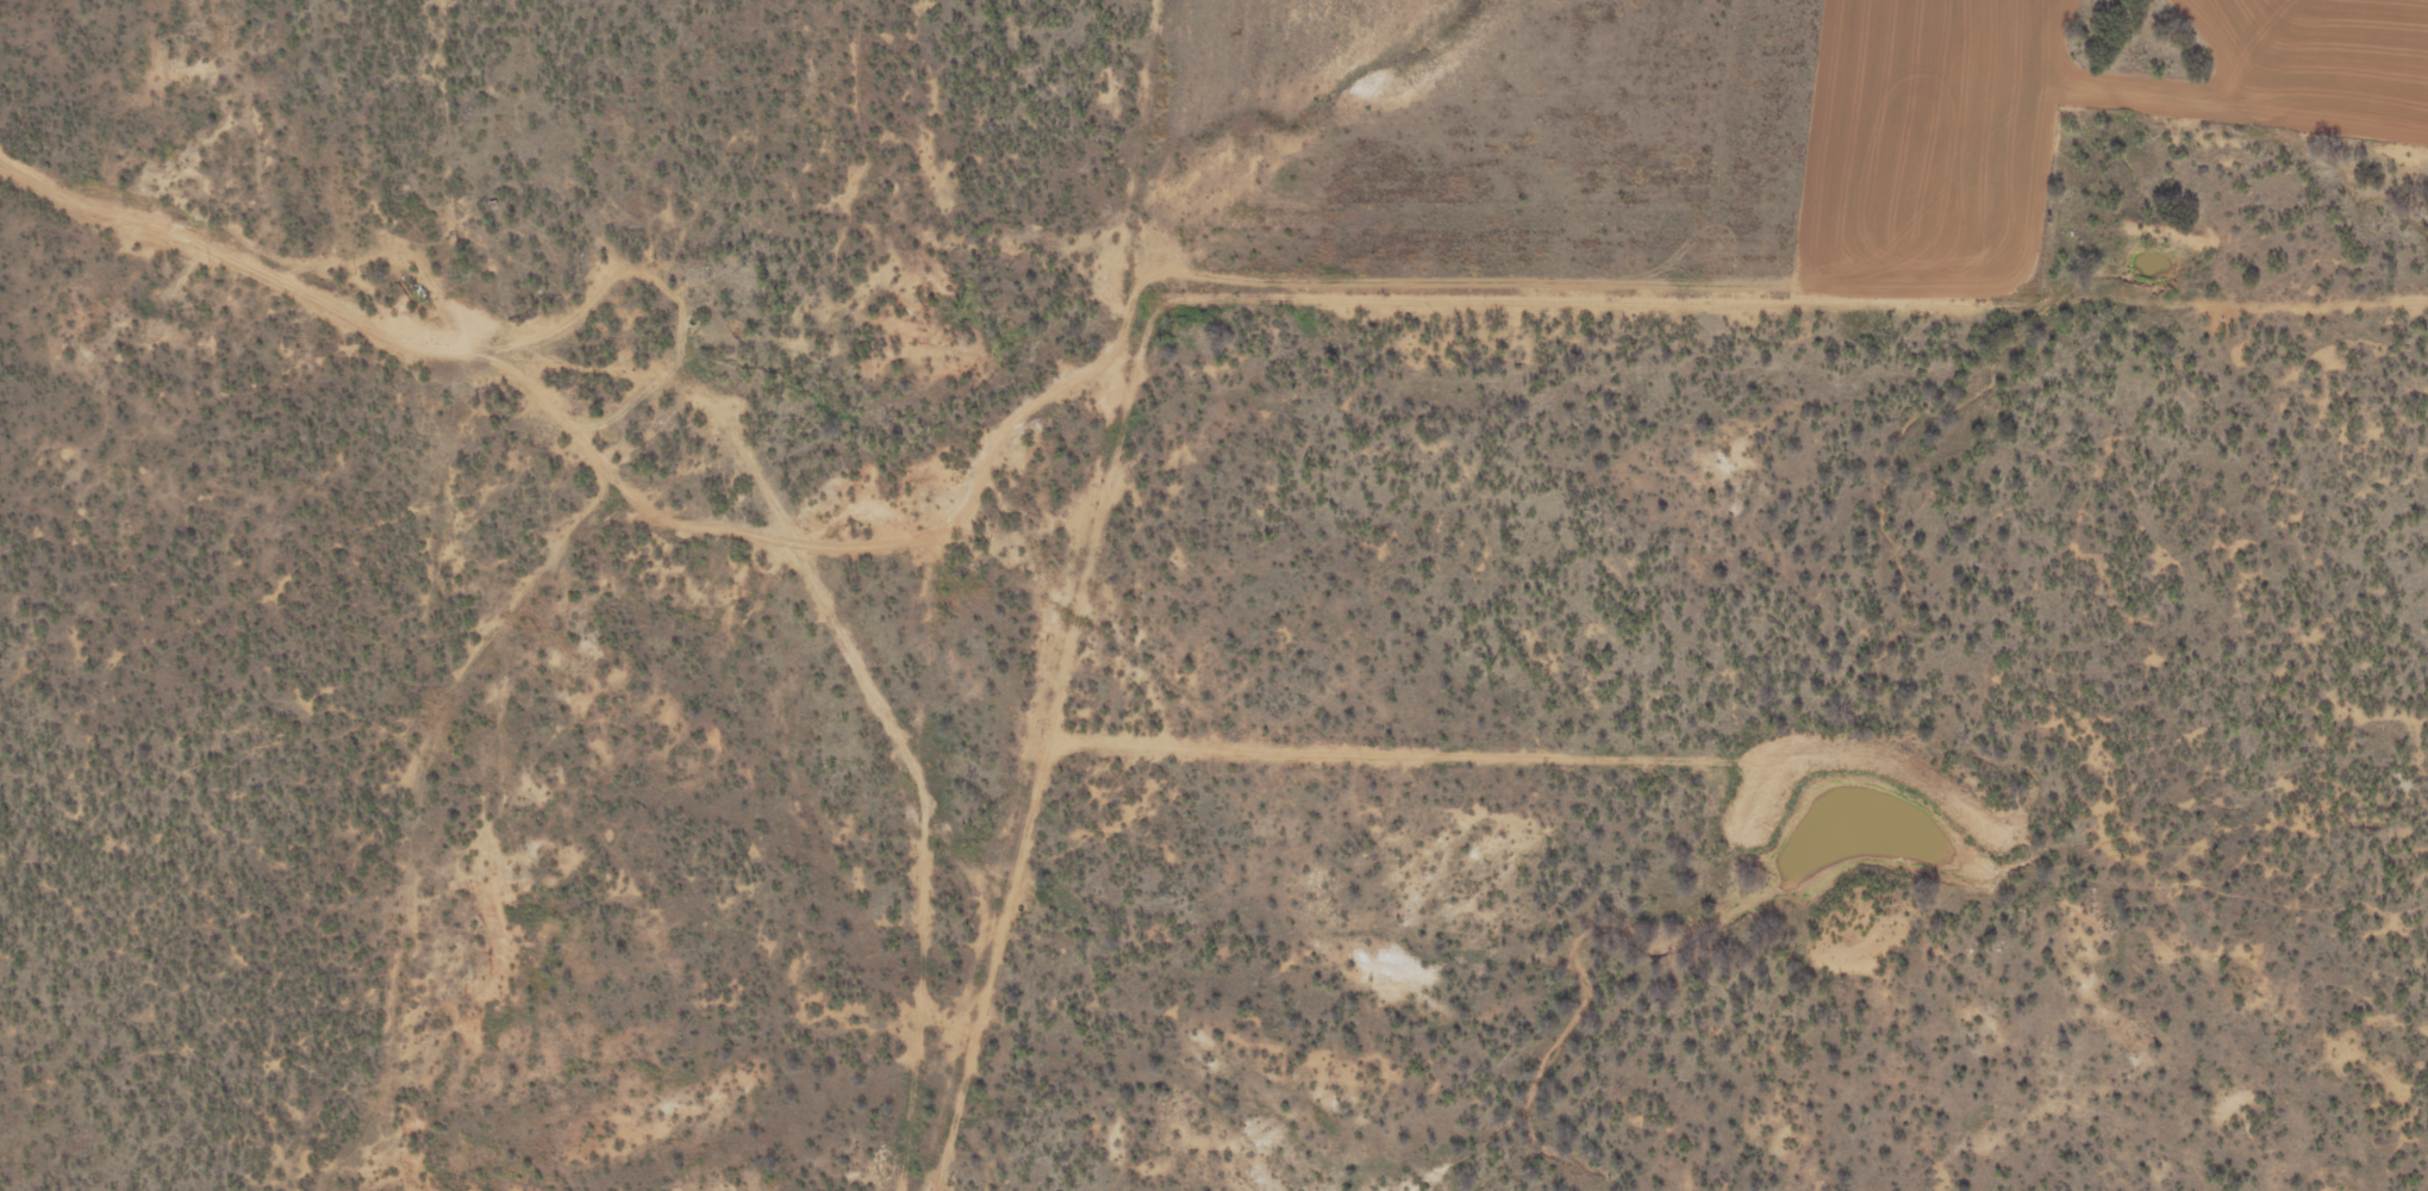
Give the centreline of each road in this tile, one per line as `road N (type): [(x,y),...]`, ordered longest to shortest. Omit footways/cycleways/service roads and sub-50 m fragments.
road 1 (residential): [(1124,344),(1034,407),(922,557),(647,501),(550,405)]
road 2 (residential): [(550,405),(513,360),(389,335),(179,235),(88,210),(0,160)]
road 3 (residential): [(412,1190),(395,1098),(442,807),(562,648)]
road 4 (residential): [(562,648),(647,501)]

